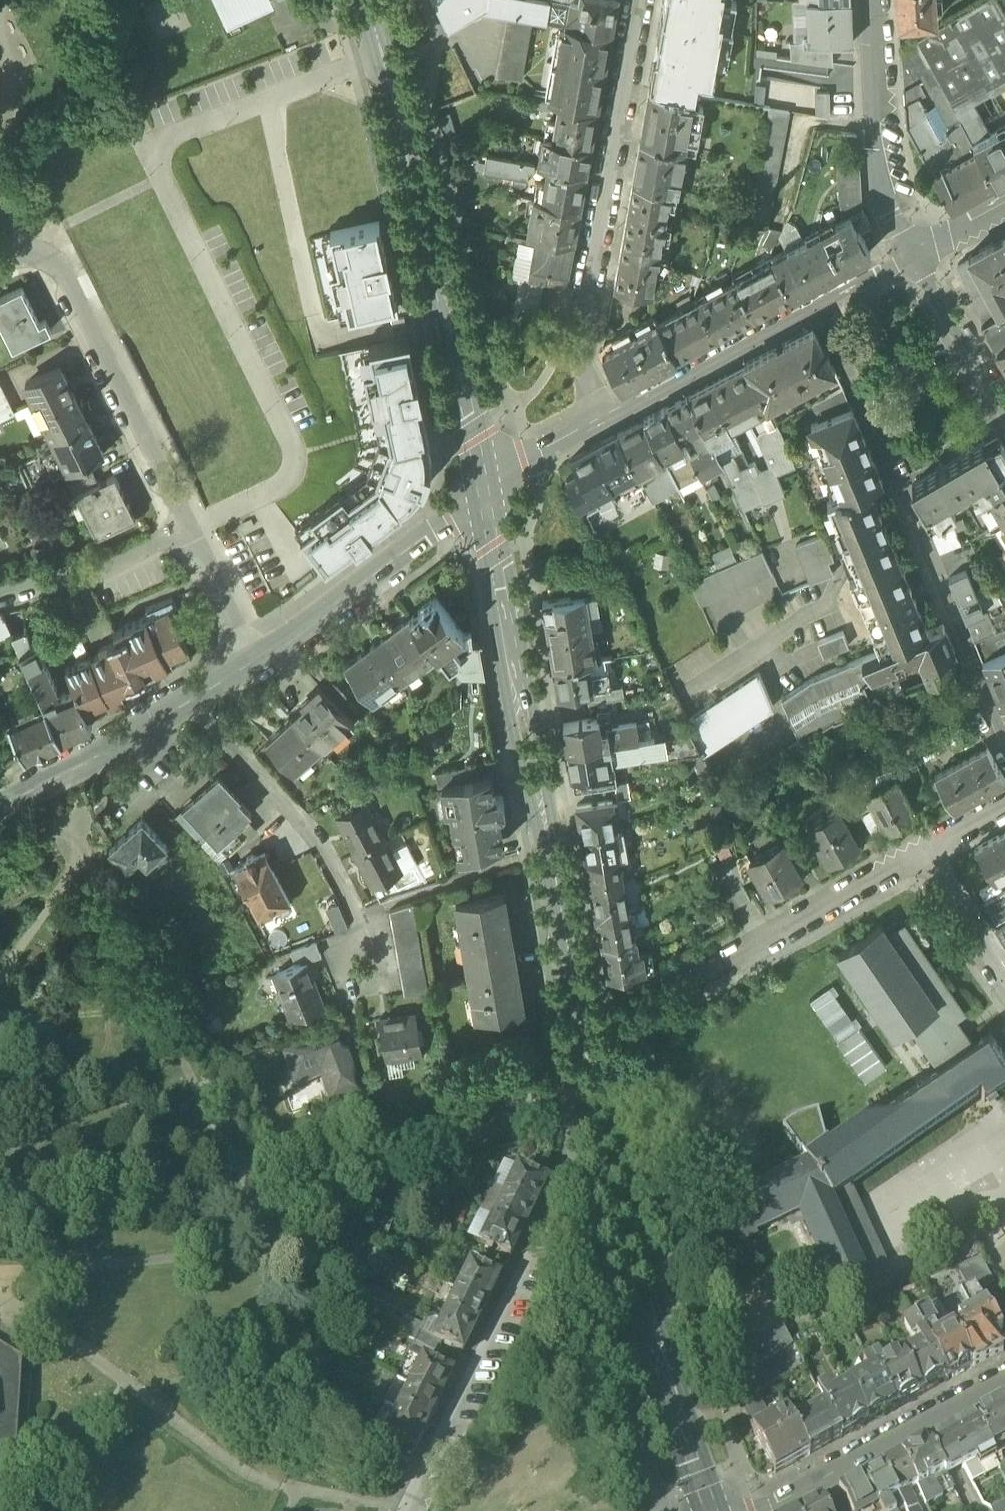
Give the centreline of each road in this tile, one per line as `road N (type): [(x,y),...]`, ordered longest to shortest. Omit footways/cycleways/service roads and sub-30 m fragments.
road 1 (secondary): [(487,489),(598,1089),(718,1510)]
road 2 (residential): [(189,529),(288,484),(297,445),(162,176),(167,138),(331,73)]
road 3 (secondary): [(362,0),(396,107),(487,489)]
road 4 (residential): [(1004,743),(820,309)]
road 5 (residential): [(642,0),(583,320),(596,425)]
road 6 (residential): [(189,529),(63,266),(18,253),(0,263)]
road 7 (residential): [(401,1510),(549,1213)]
road 8 (residential): [(201,705),(334,865),(357,917),(366,977)]
road 9 (residential): [(254,668),(487,489)]
road 10 (residential): [(763,1510),(1004,1380)]
road 11 (residential): [(870,0),(885,205),(912,259)]
road 12 (residential): [(929,861),(703,987)]
road 13 (residential): [(596,425),(820,309)]
road 14 (residential): [(0,809),(201,705)]
road 15 (residential): [(189,529),(102,571),(0,598)]
road 16 (residential): [(912,259),(1004,411)]
road 17 (residential): [(254,668),(189,529)]
road 18 (residential): [(929,861),(1004,981)]
road 19 (residential): [(487,489),(523,461),(596,425)]

